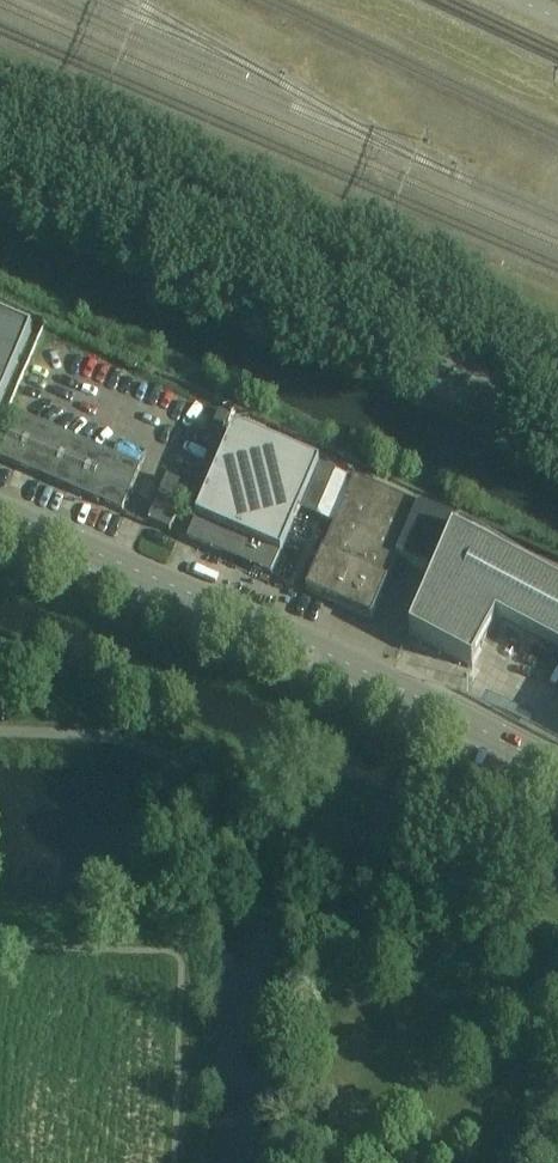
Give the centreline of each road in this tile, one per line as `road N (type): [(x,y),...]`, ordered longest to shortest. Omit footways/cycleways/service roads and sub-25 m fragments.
road 1 (tertiary): [(557,771),(331,656),(0,512)]

